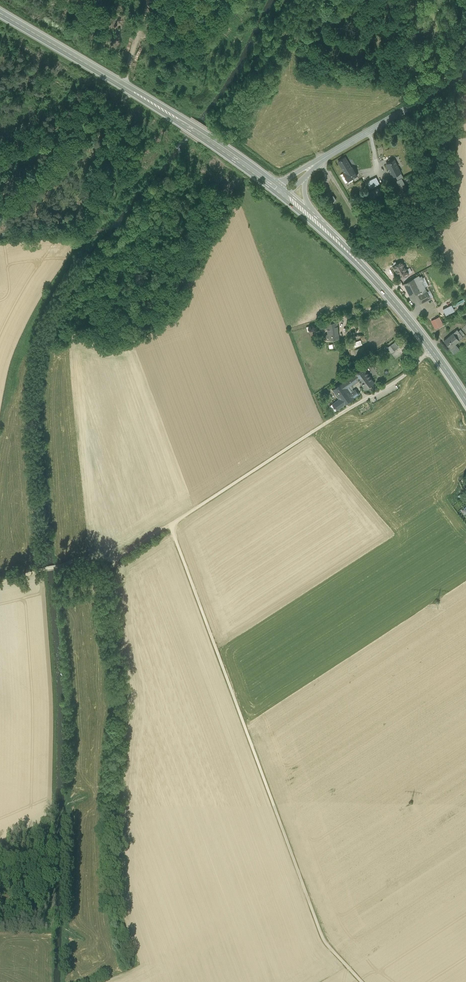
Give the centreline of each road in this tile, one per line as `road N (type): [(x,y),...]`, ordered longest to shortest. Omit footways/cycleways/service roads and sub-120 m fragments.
road 1 (unclassified): [(362,981),(324,941),(171,525),(396,380),(431,349)]
road 2 (secondary): [(0,13),(274,186)]
road 3 (secondary): [(314,220),(431,349)]
road 4 (secondary): [(321,160),(465,74)]

